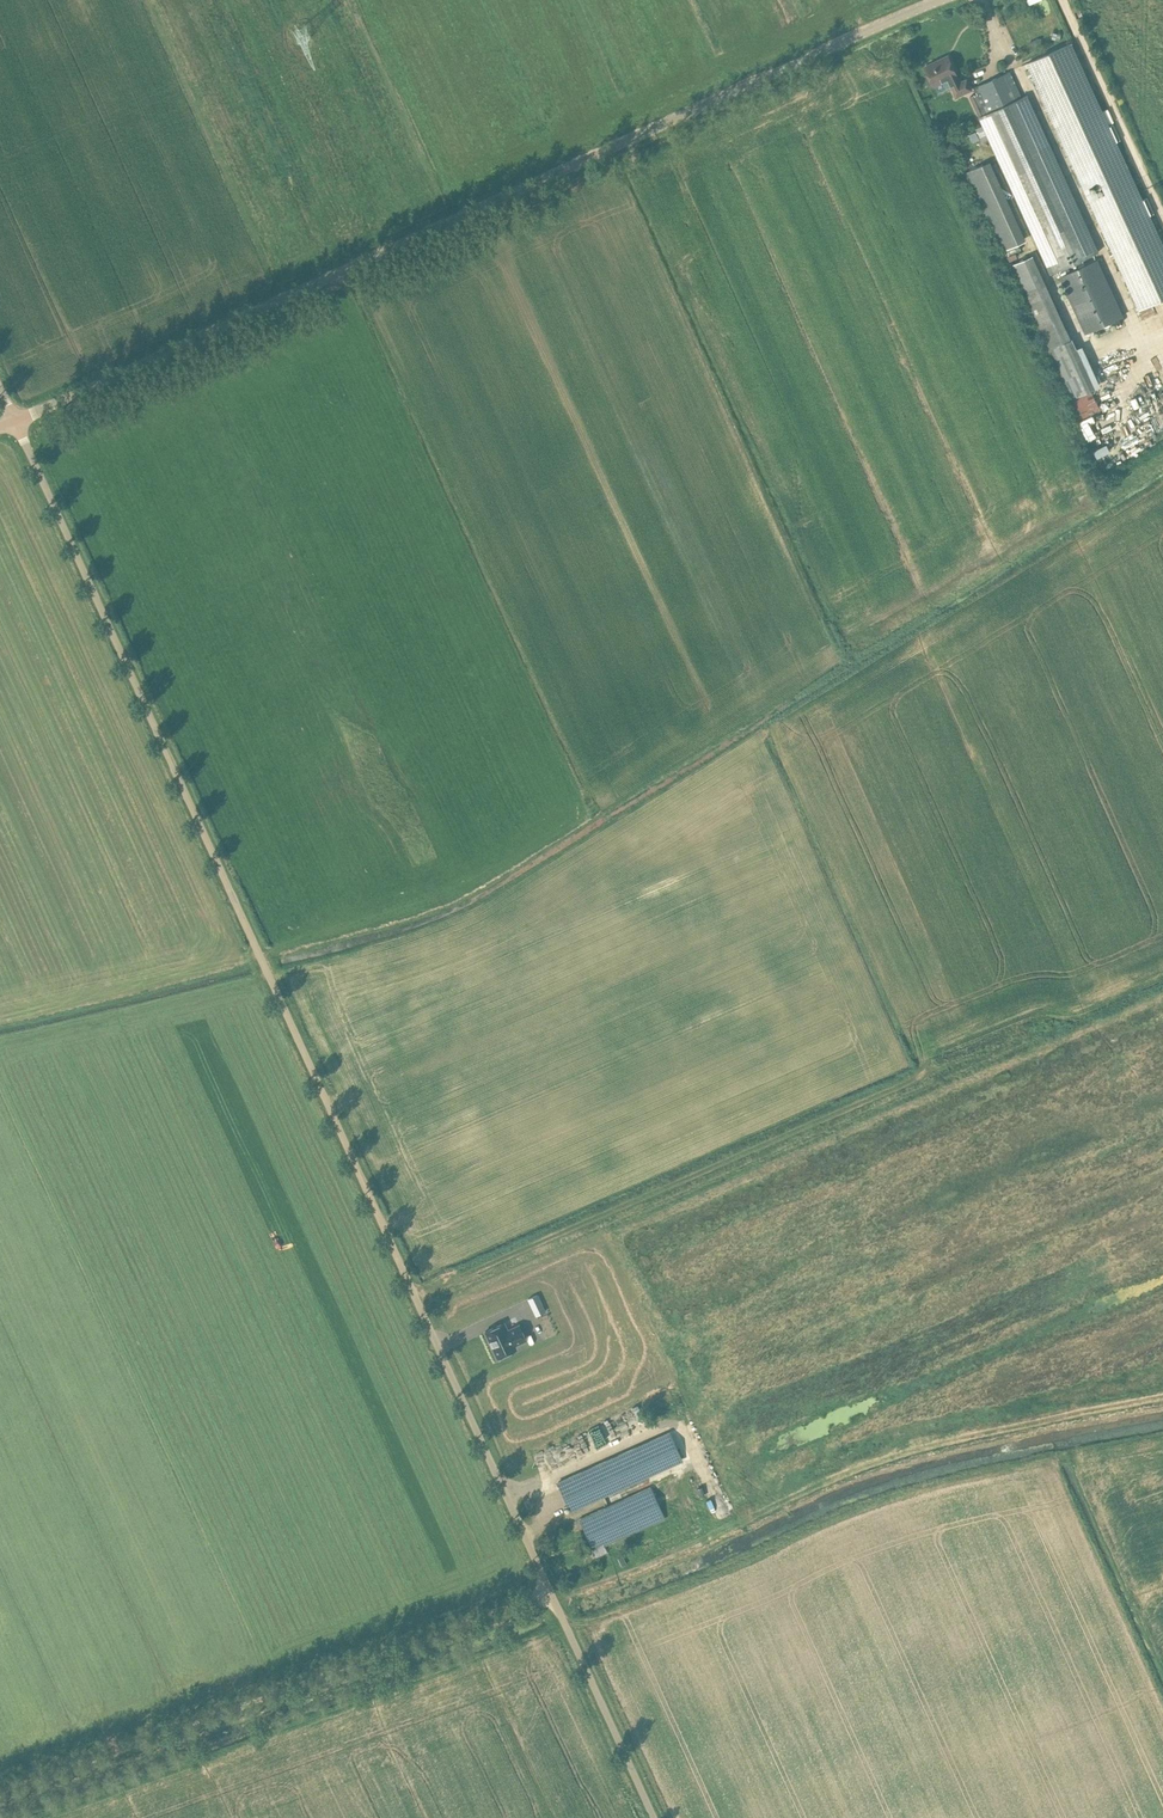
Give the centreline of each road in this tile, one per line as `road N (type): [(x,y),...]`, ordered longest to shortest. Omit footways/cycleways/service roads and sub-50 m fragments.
road 1 (unclassified): [(651,1817),(16,422)]
road 2 (unclassified): [(16,422),(943,0)]
road 3 (track): [(0,1791),(549,1593)]

